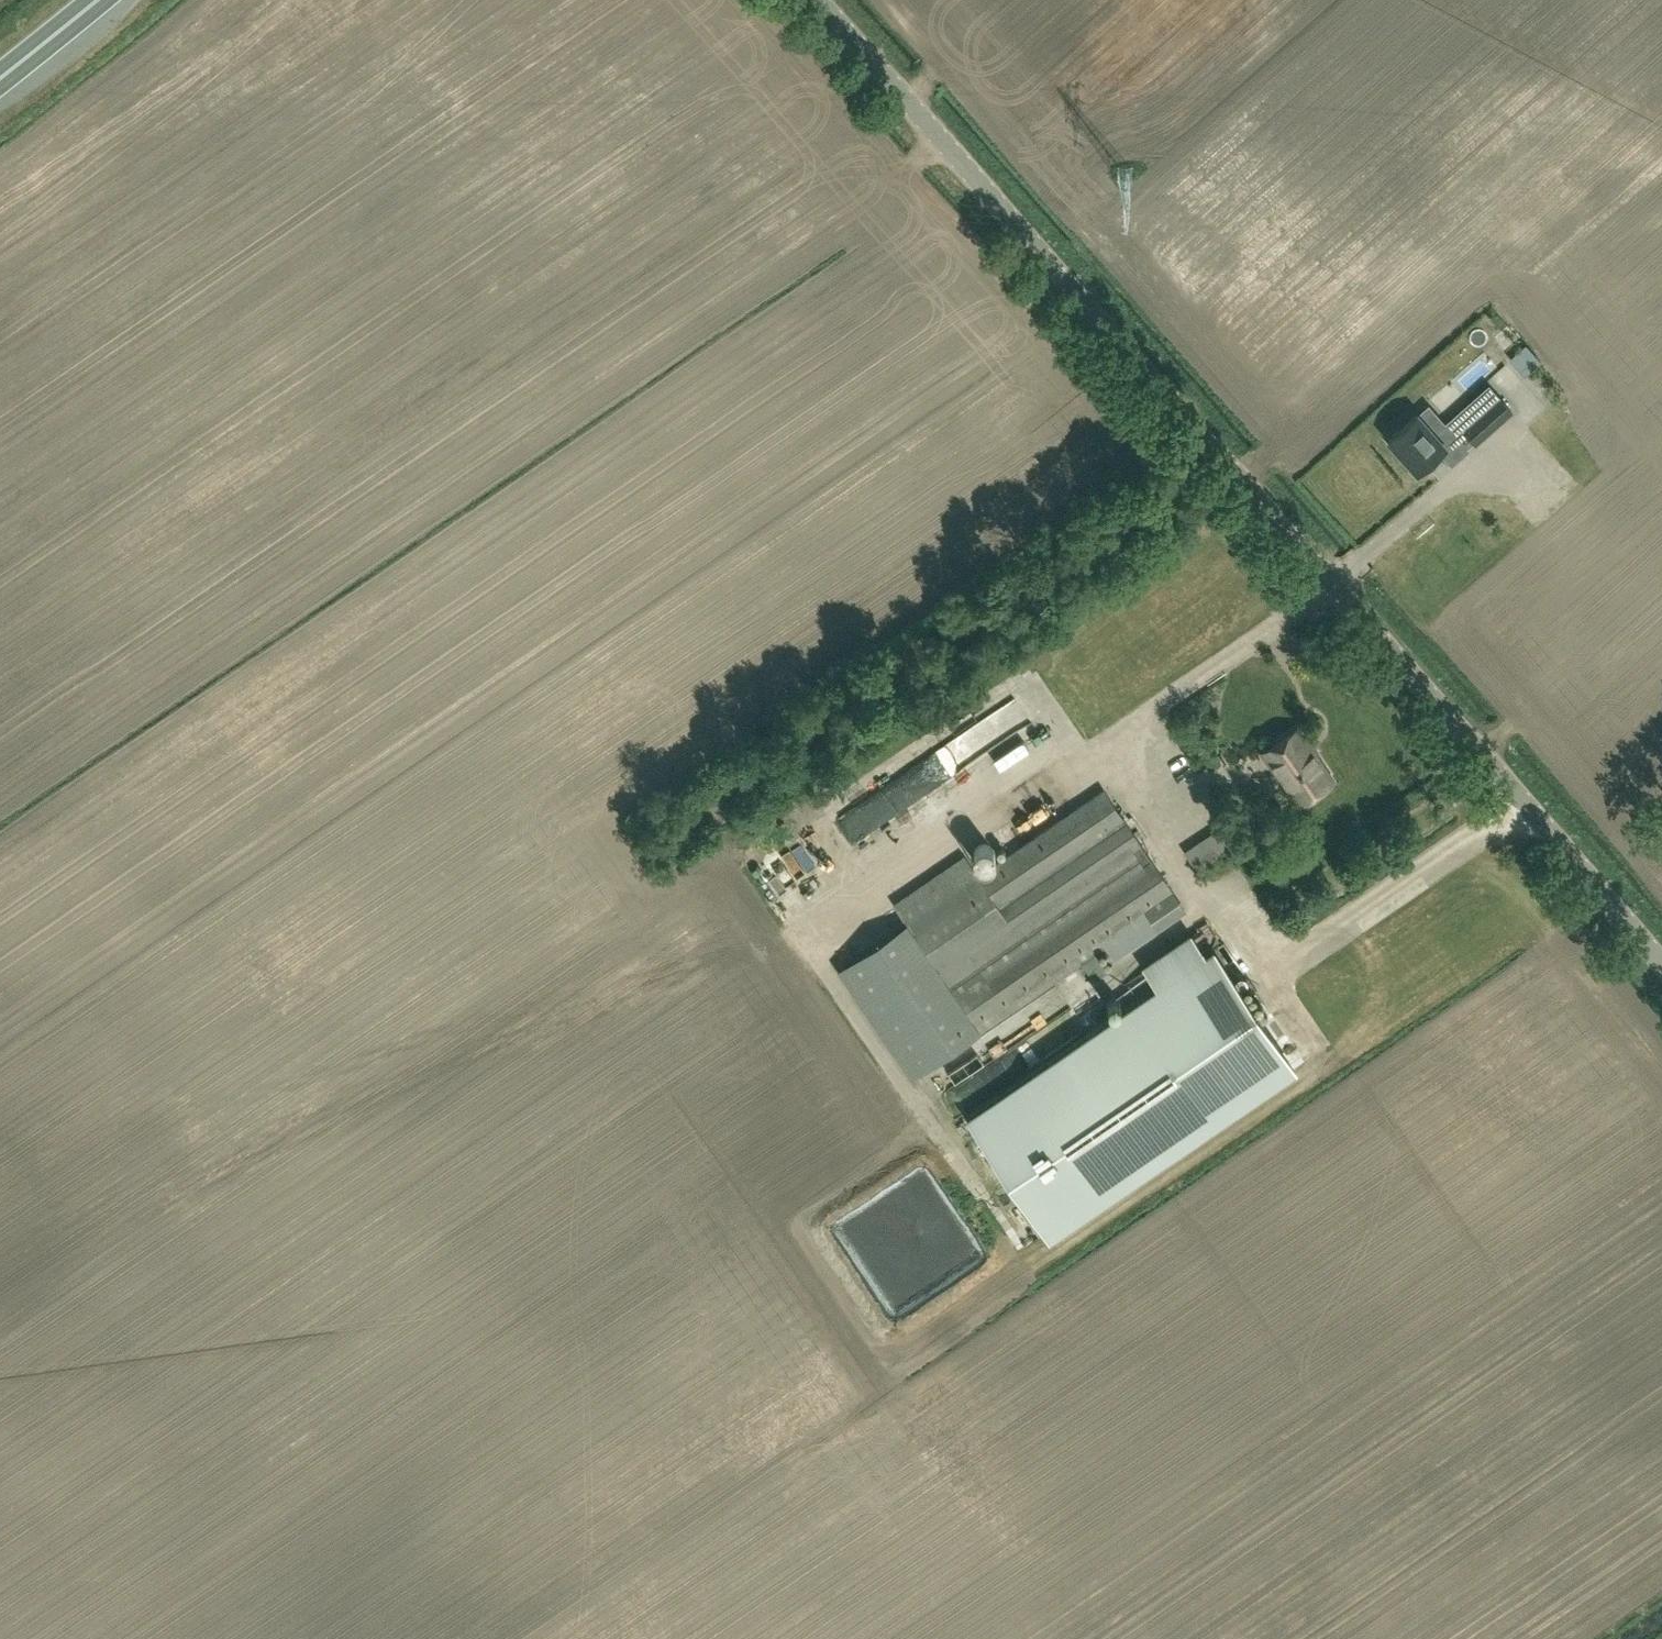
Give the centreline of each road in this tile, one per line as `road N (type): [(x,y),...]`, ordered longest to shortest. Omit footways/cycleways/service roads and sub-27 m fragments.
road 1 (unclassified): [(1661,965),(818,0)]
road 2 (trunk): [(0,84),(98,0)]

